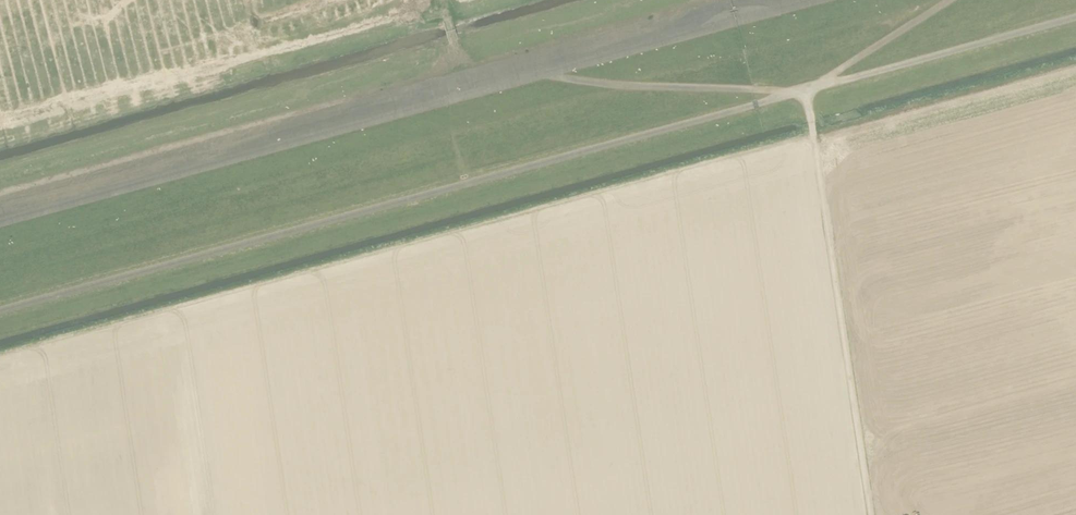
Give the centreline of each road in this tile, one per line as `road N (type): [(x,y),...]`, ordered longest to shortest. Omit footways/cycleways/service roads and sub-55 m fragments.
road 1 (track): [(0,222),(815,0)]
road 2 (track): [(805,90),(632,86),(545,72)]
road 3 (track): [(805,90),(948,0)]
road 4 (track): [(805,90),(831,247)]

